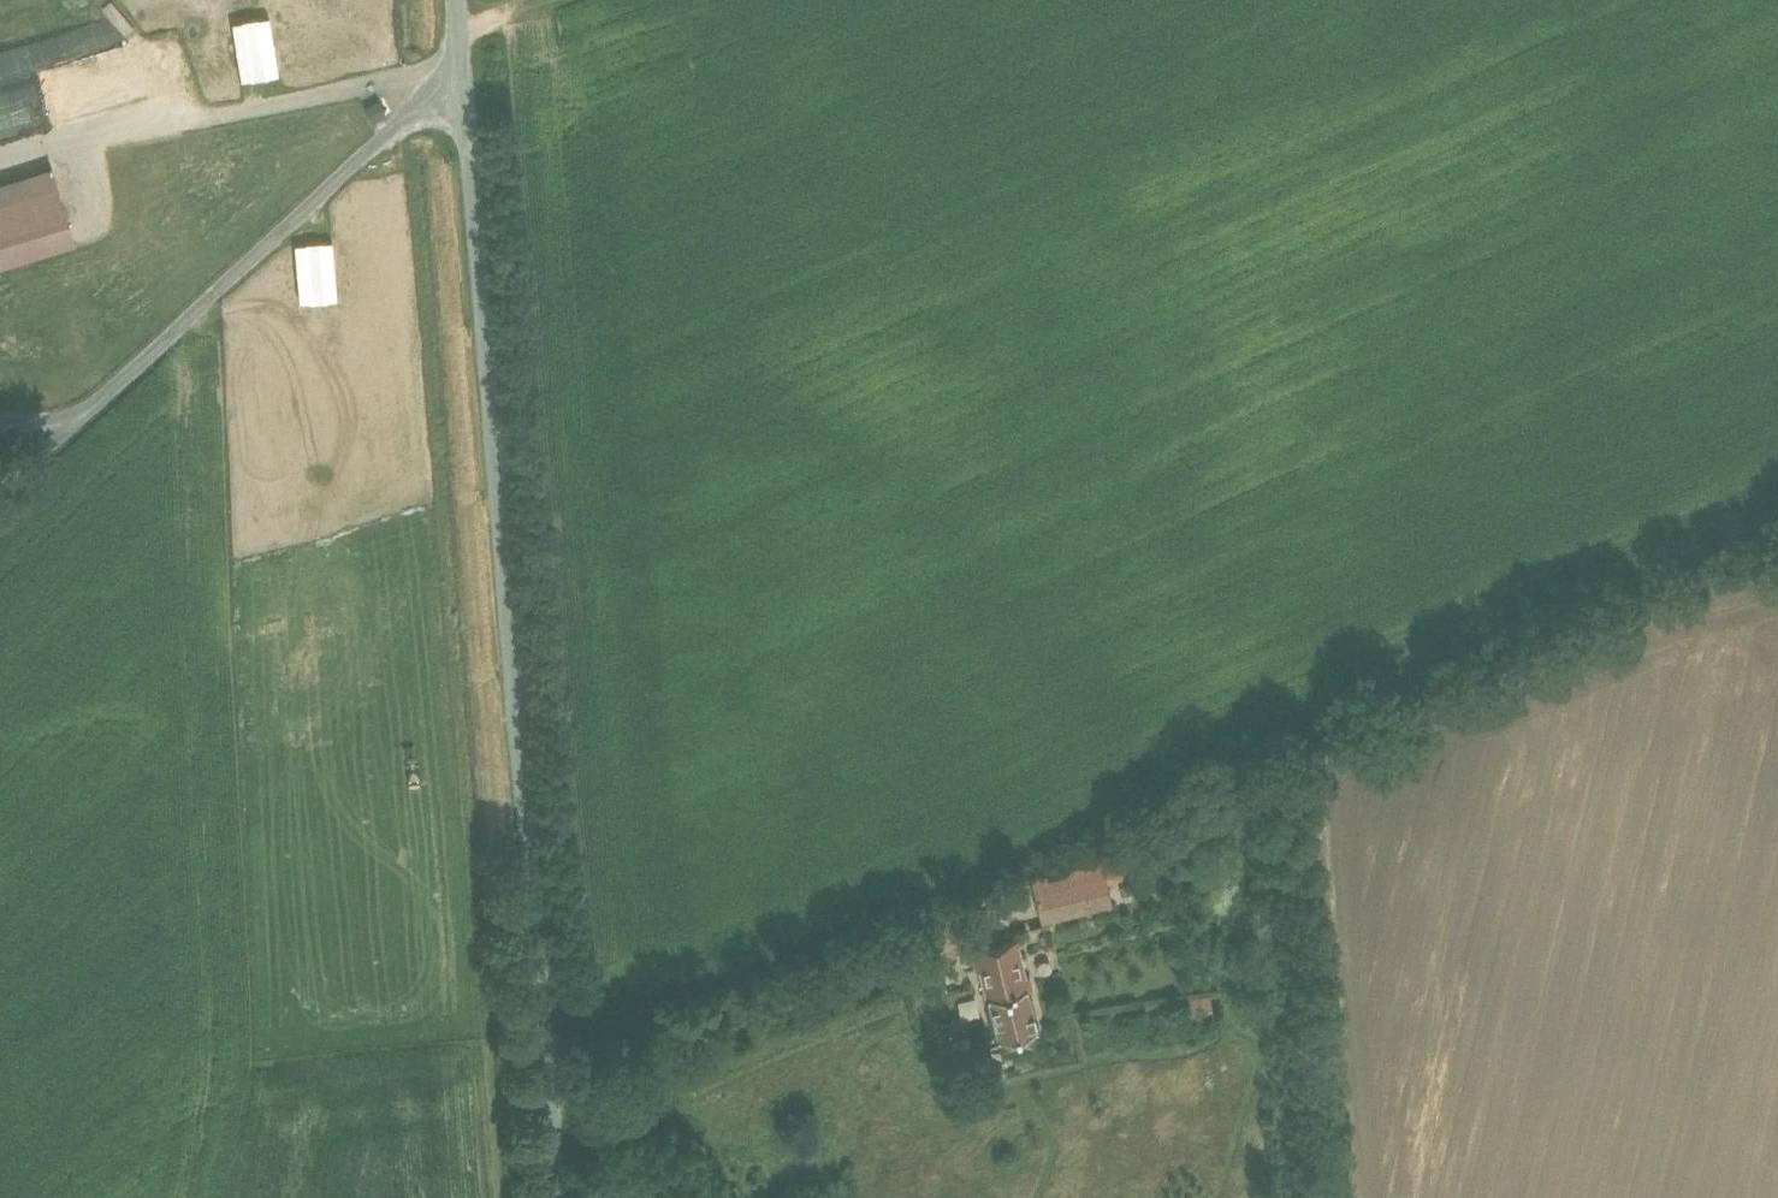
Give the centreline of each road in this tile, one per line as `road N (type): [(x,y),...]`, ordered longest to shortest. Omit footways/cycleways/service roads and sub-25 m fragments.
road 1 (unclassified): [(463,0),(560,1197)]

